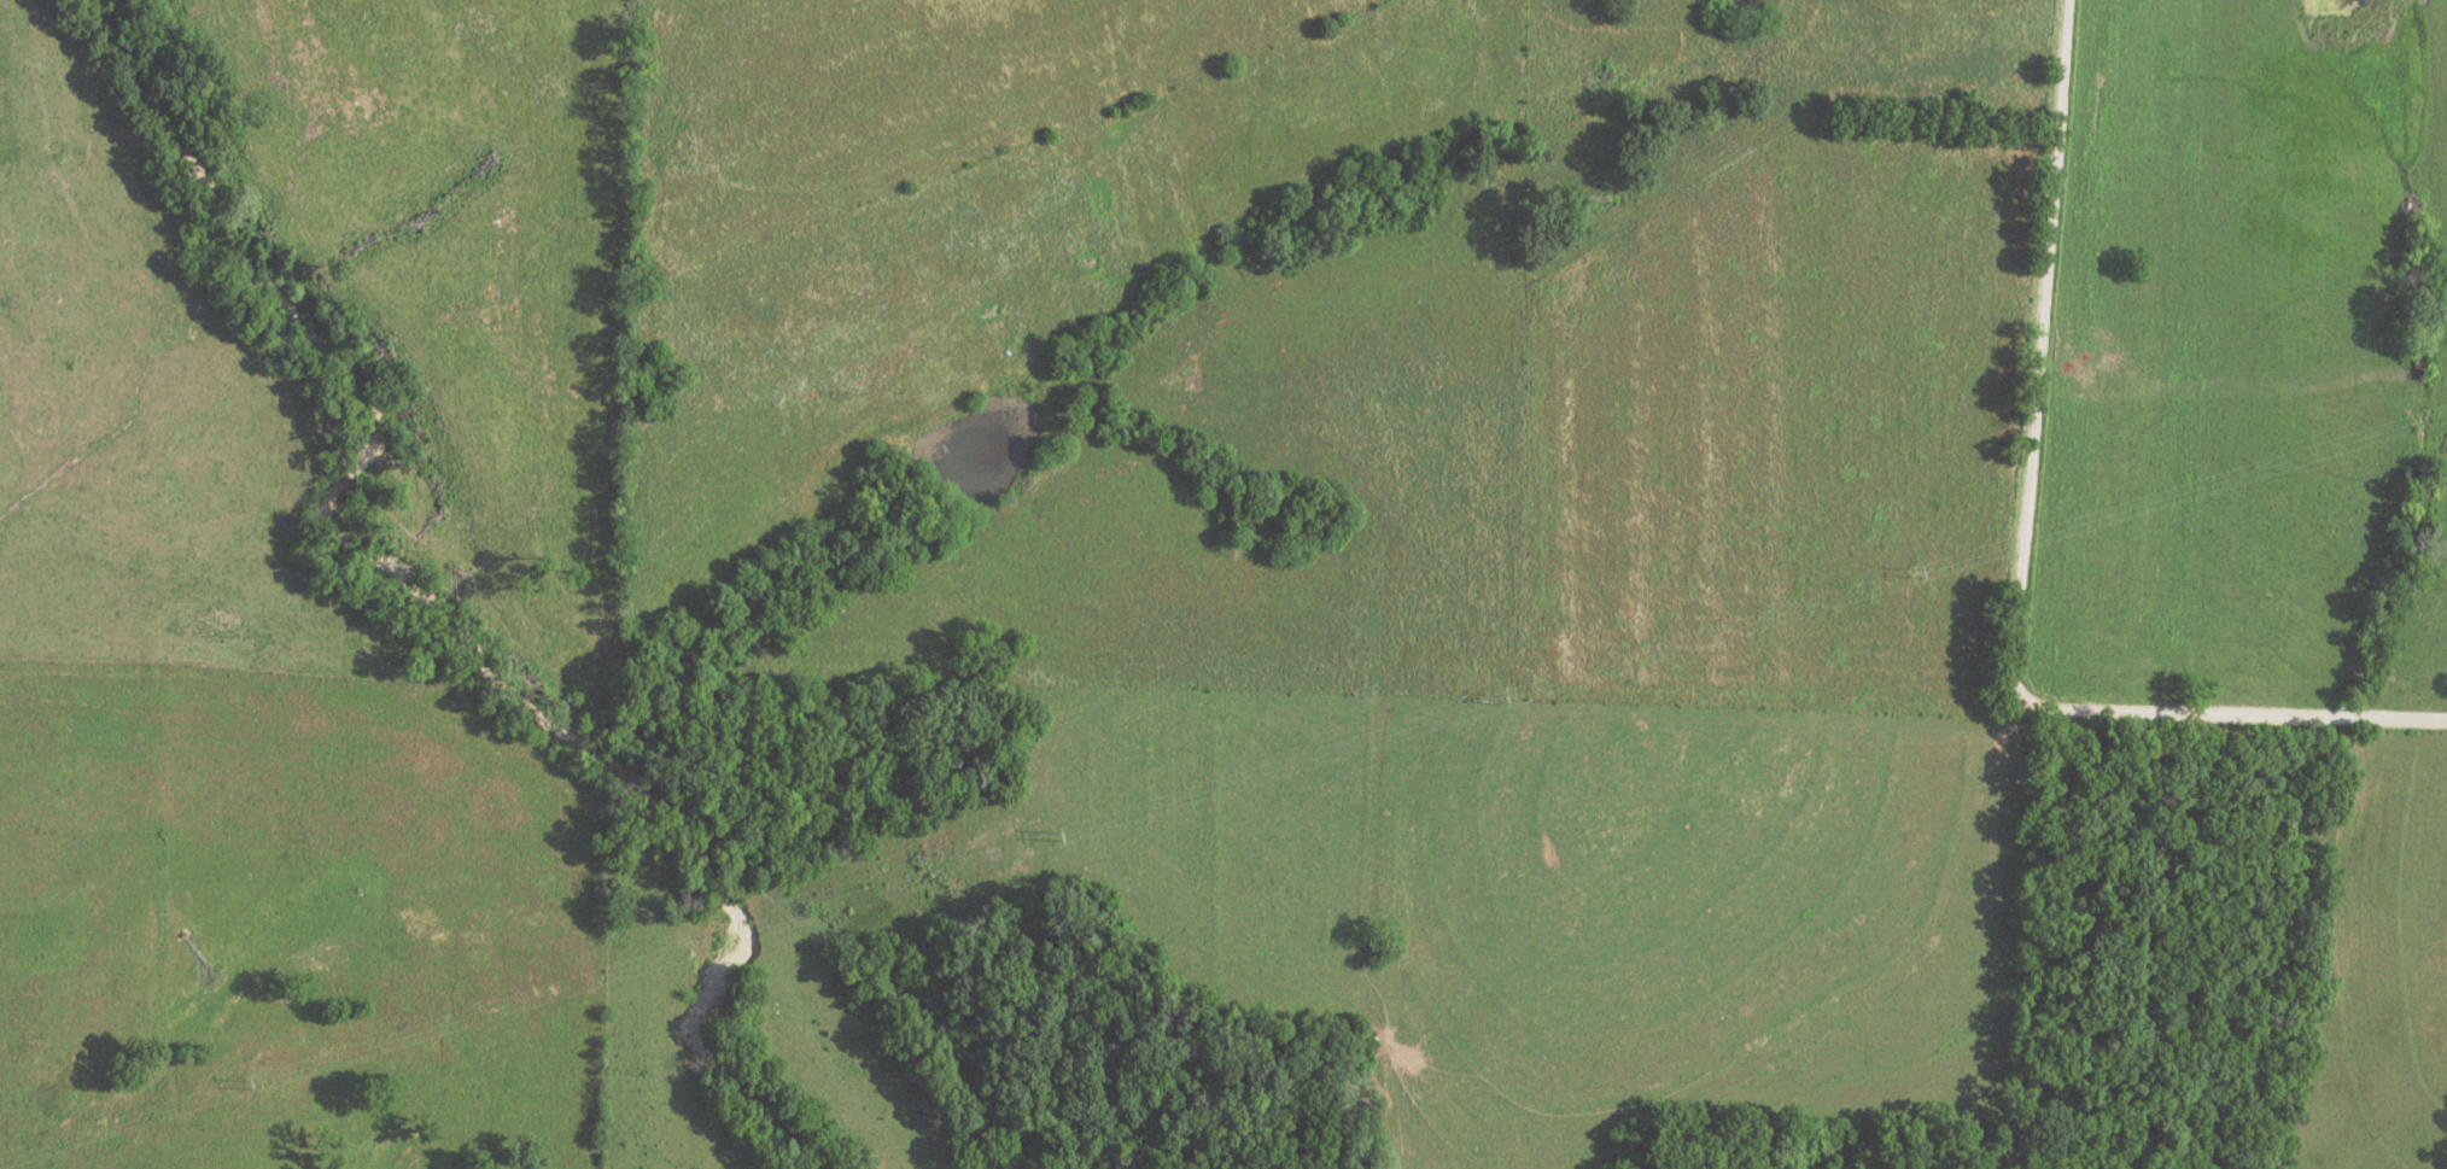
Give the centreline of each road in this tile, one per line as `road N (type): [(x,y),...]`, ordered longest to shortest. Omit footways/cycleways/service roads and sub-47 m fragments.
road 1 (residential): [(2446,719),(2073,713),(2044,707),(2019,688),(2070,0)]

